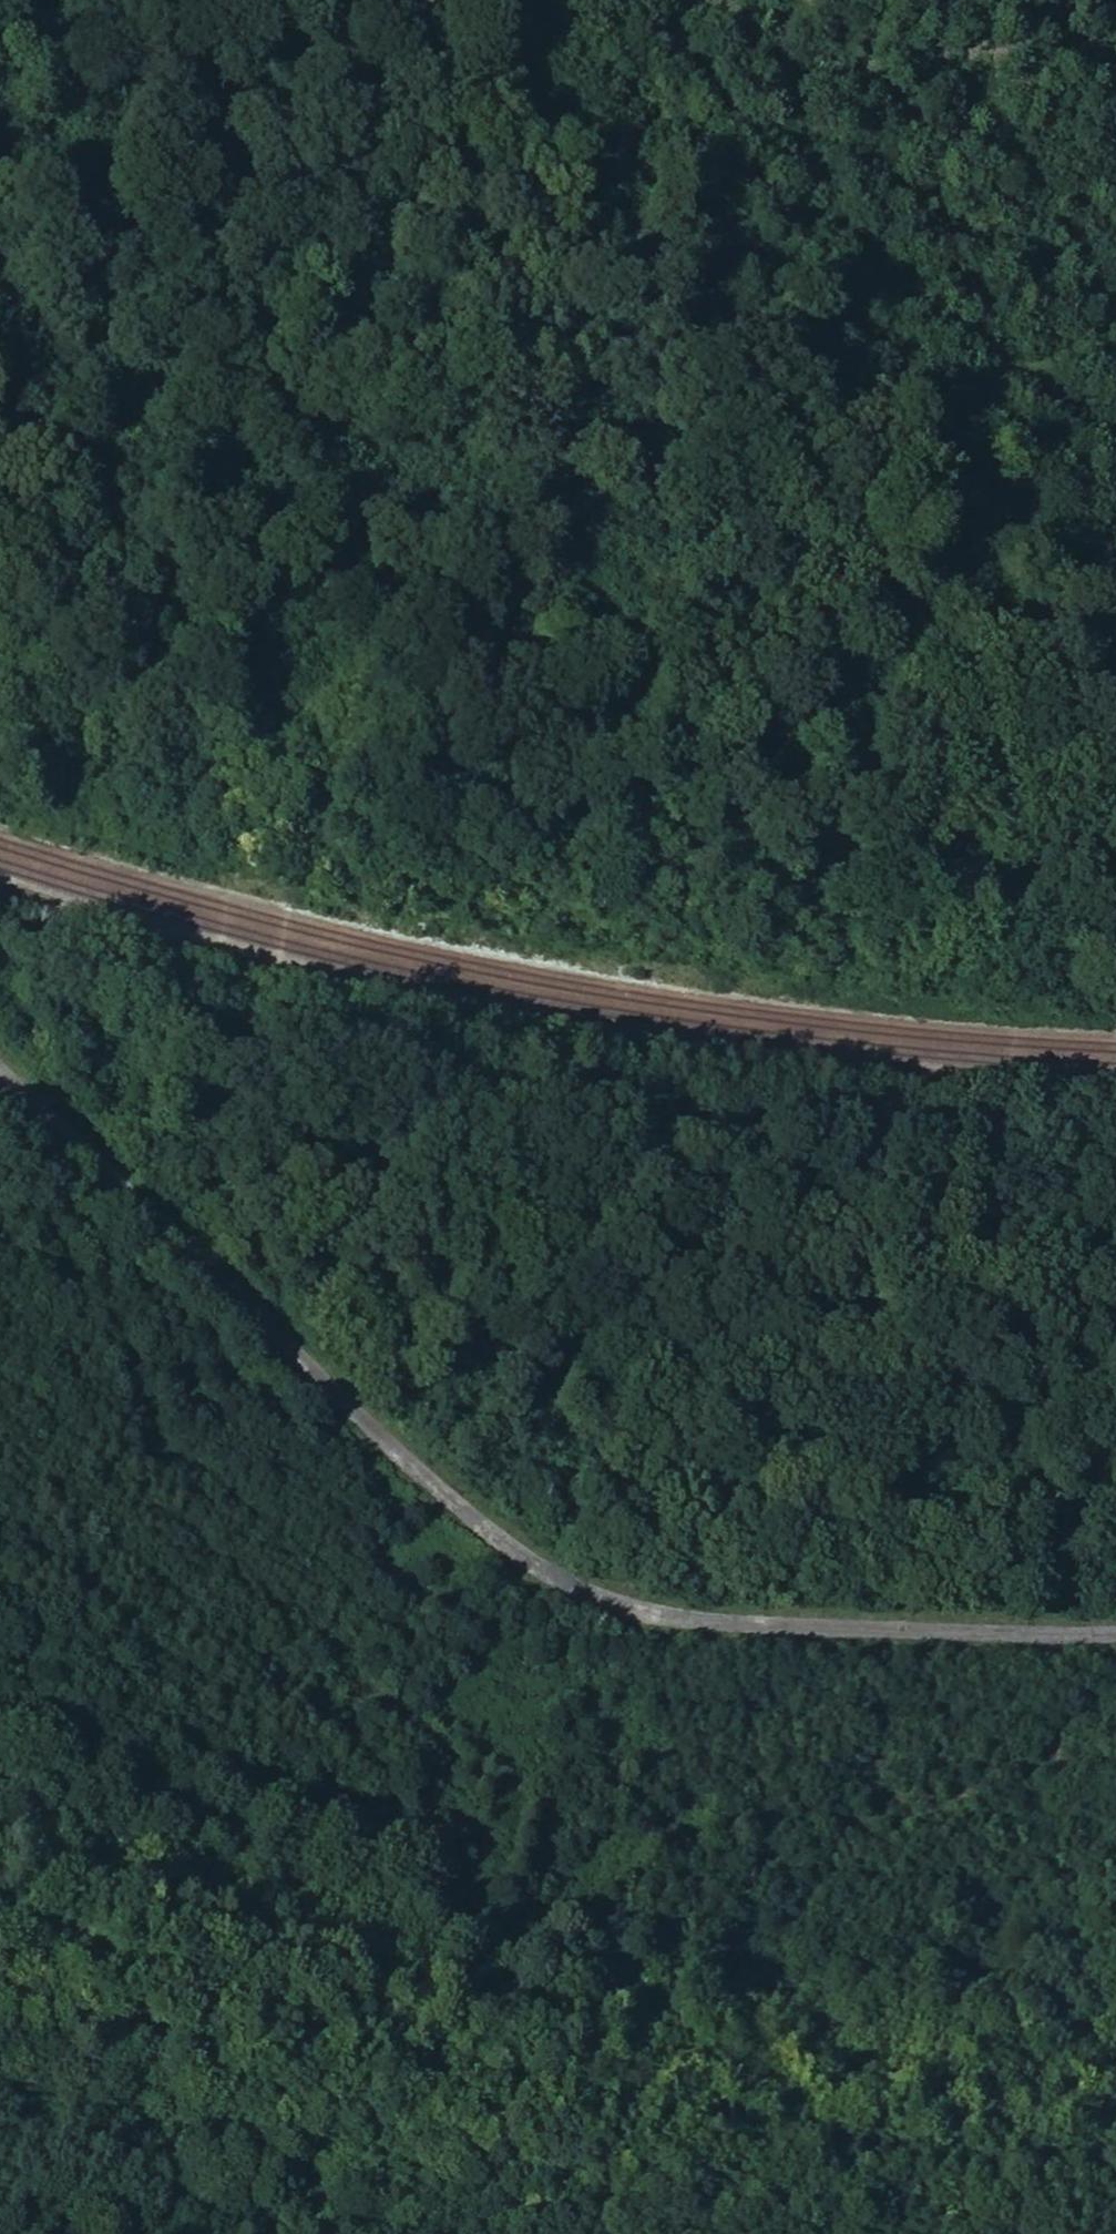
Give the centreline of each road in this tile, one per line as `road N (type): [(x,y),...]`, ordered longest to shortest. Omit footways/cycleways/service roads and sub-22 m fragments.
road 1 (unclassified): [(0,1066),(113,1186),(382,1435),(481,1525),(572,1589),(680,1624),(994,1639),(1115,1635)]
road 2 (track): [(0,1888),(114,1943),(628,2109),(1115,2164)]

